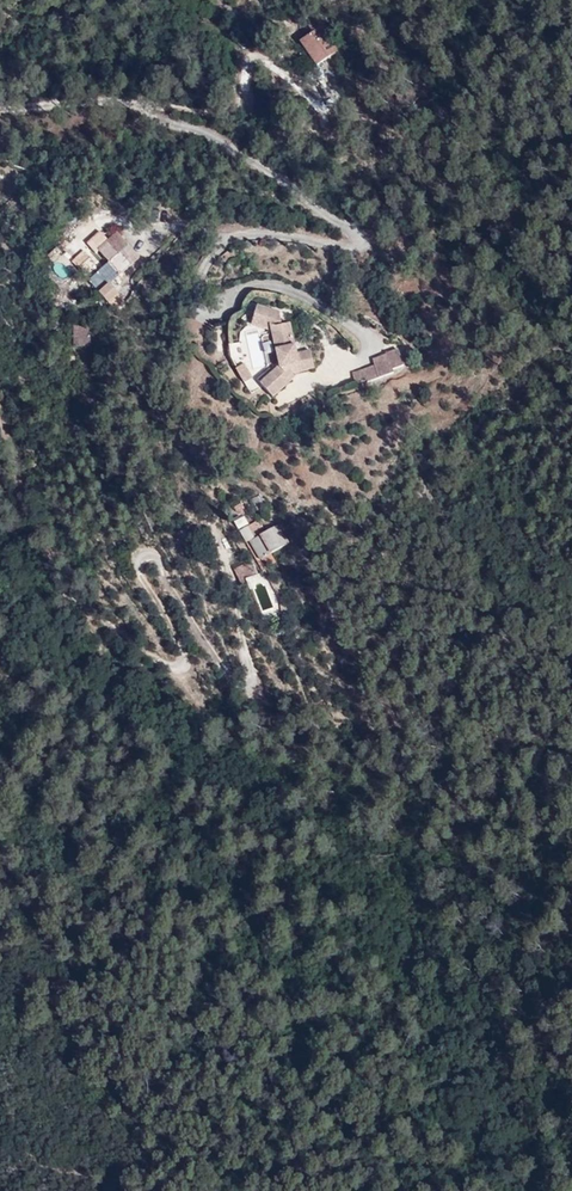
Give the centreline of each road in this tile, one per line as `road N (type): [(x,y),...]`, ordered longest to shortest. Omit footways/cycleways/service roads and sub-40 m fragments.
road 1 (unclassified): [(0,108),(122,101),(221,141),(281,178),(357,245),(231,239),(200,272),(199,309),(211,312),(238,292),(264,288),(335,317)]
road 2 (unclassified): [(0,410),(27,487),(70,563),(124,634),(170,661),(181,659),(136,574),(136,561),(148,556),(161,565),(222,669),(248,674),(227,576)]

